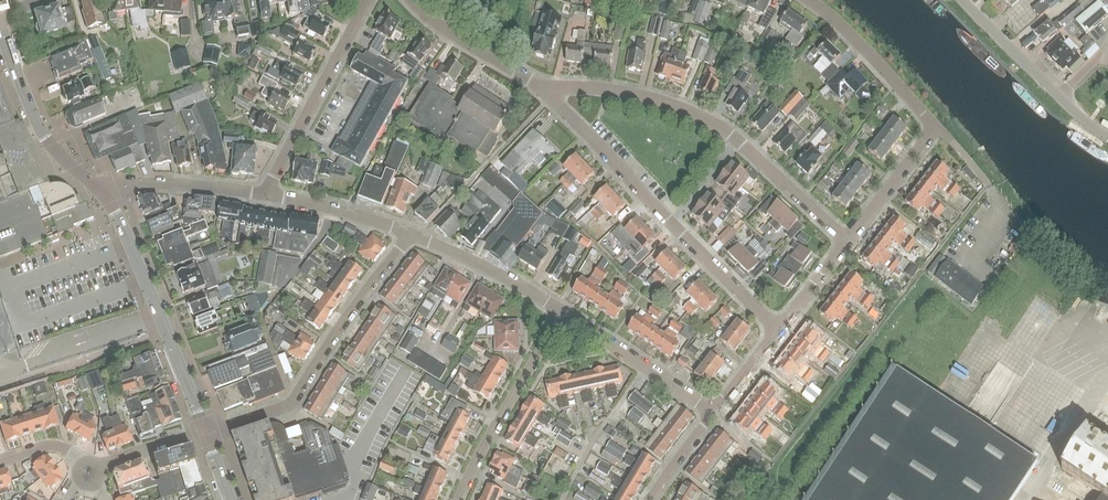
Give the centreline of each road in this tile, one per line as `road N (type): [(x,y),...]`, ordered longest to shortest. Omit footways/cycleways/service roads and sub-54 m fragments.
road 1 (residential): [(205,430),(284,411),(410,234)]
road 2 (tertiary): [(205,430),(106,192)]
road 3 (residential): [(267,195),(368,0)]
road 4 (residential): [(460,499),(564,311)]
road 5 (residential): [(736,139),(630,94),(541,89)]
road 6 (tertiary): [(106,192),(46,138),(0,26)]
road 7 (unclassified): [(1107,138),(1054,94),(966,0)]
road 8 (residential): [(671,224),(541,89)]
road 9 (residential): [(712,412),(564,311)]
road 10 (residential): [(811,0),(930,125)]
road 11 (residential): [(564,311),(410,234)]
road 12 (residential): [(267,195),(158,184),(106,192)]
road 13 (residential): [(541,89),(409,0)]
road 14 (residential): [(845,242),(736,139)]
road 15 (residential): [(776,331),(671,224)]
road 16 (residential): [(410,234),(267,195)]
road 17 (residential): [(845,242),(927,141),(930,125)]

